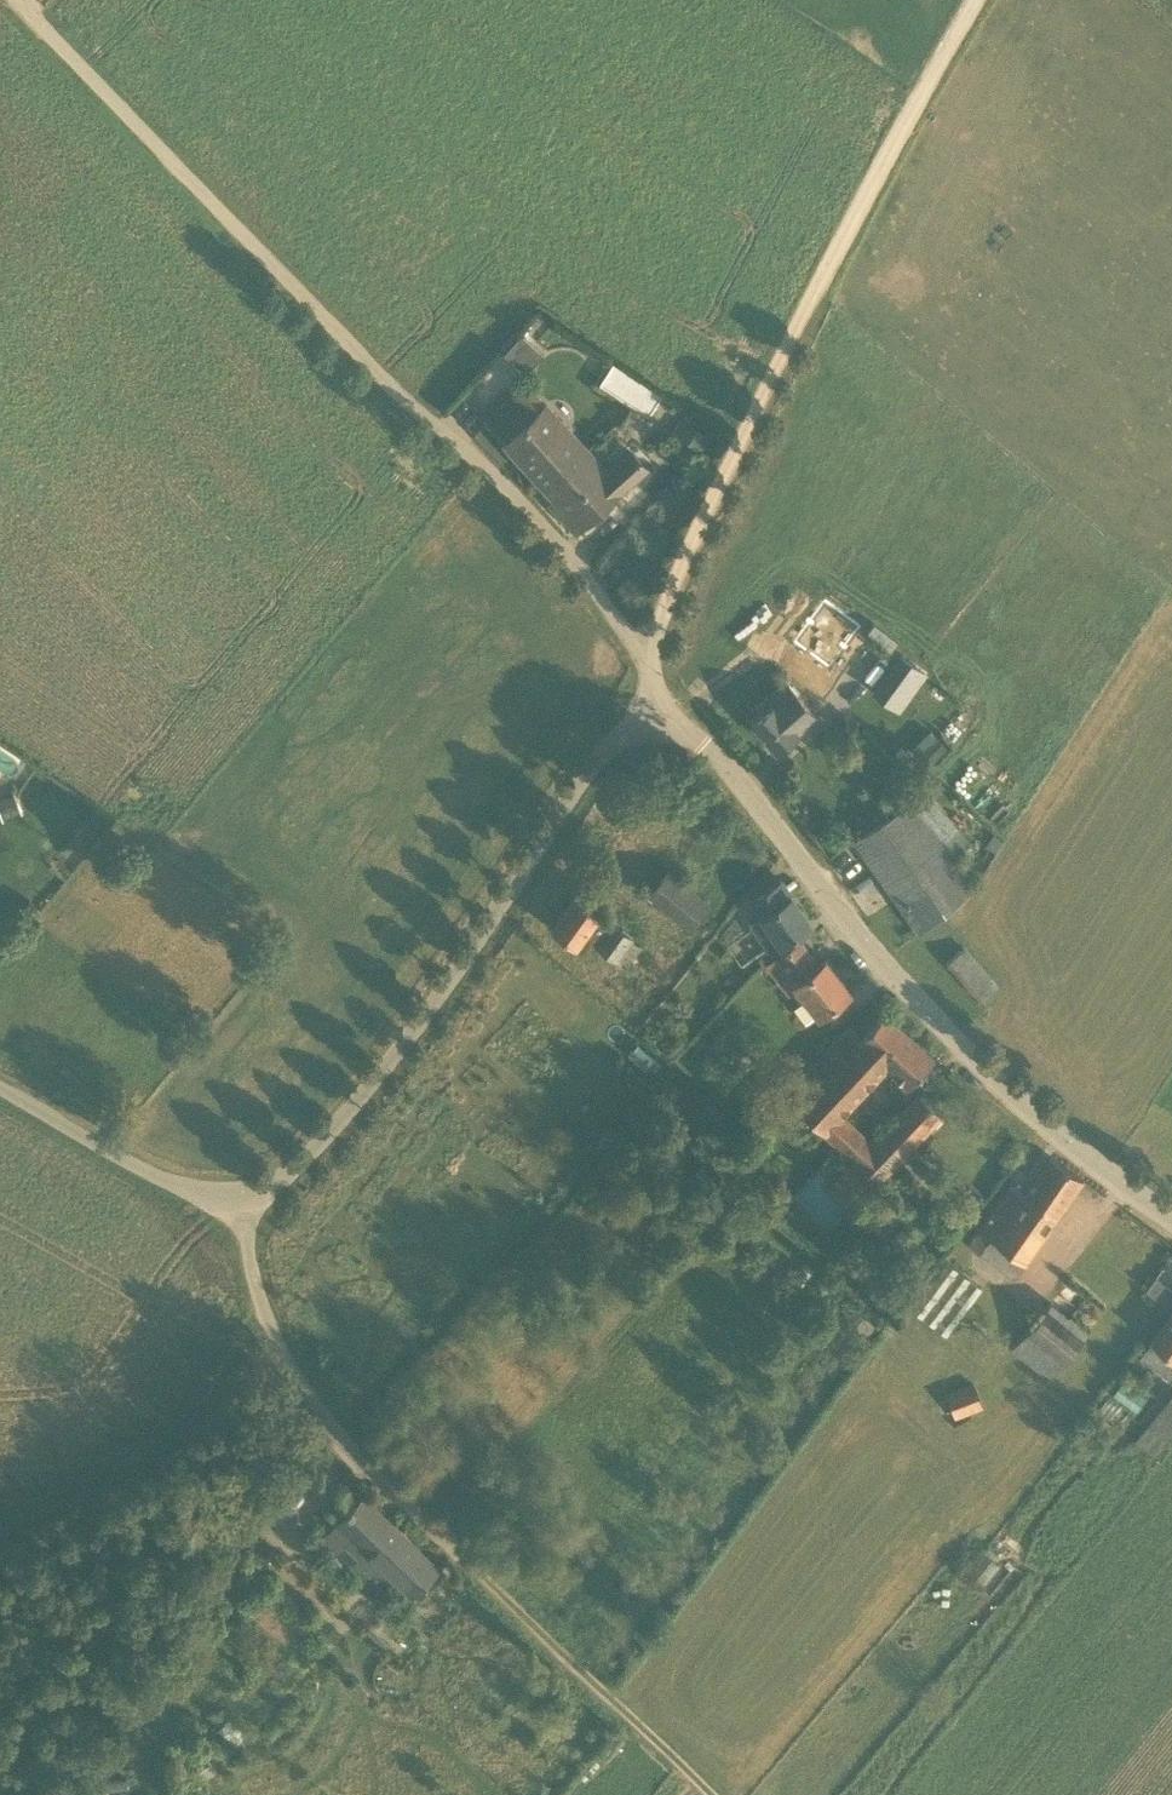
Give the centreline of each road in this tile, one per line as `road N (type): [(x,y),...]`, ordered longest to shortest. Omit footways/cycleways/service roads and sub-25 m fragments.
road 1 (unclassified): [(660,704),(644,652),(541,522),(363,358),(18,0)]
road 2 (track): [(977,0),(778,366),(644,652)]
road 3 (unclassified): [(1171,1222),(1013,1100),(896,984),(729,771),(660,704)]
road 4 (unclassified): [(234,1204),(301,1160),(363,1094),(459,972),(599,754),(660,704)]
road 5 (unclassified): [(485,1579),(360,1469),(270,1324),(234,1204)]
road 6 (track): [(270,1324),(117,1458),(0,1546)]
road 7 (track): [(708,1794),(485,1579)]
road 8 (unclassified): [(234,1204),(183,1190),(0,1084)]

